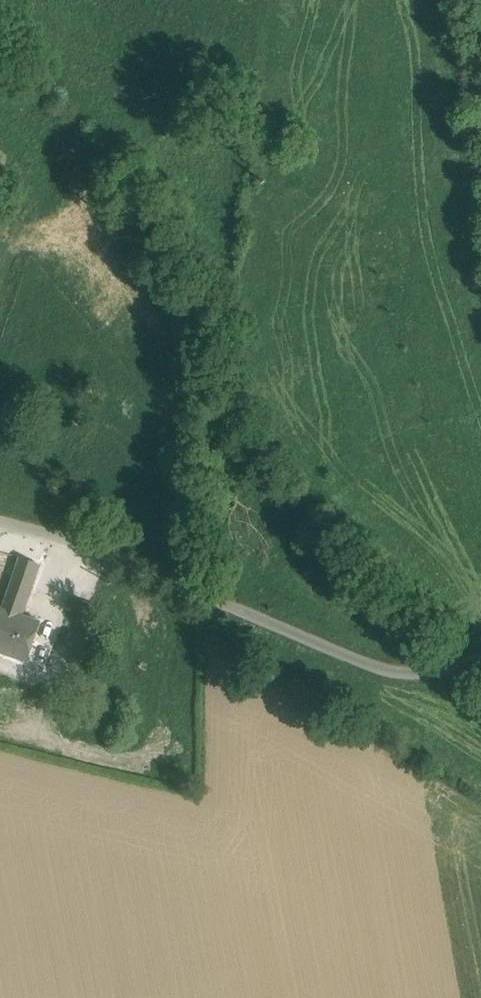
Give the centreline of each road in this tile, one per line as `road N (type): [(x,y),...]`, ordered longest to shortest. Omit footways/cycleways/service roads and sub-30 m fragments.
road 1 (track): [(0,524),(418,675),(480,656)]

